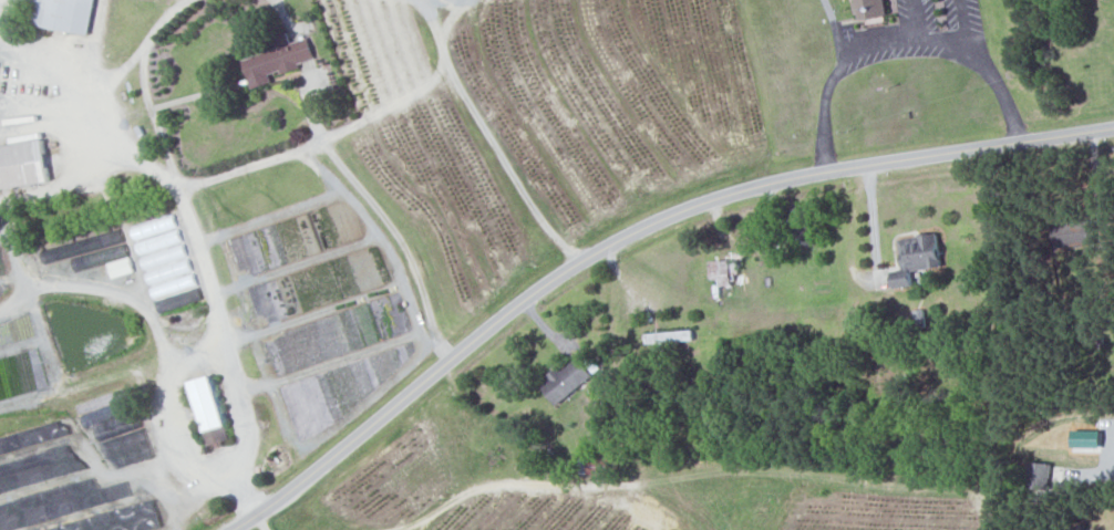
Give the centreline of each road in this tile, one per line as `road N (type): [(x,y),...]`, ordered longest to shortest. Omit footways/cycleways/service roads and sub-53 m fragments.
road 1 (residential): [(230,529),(267,510),(540,287),(683,210),(822,173),(1113,128)]

